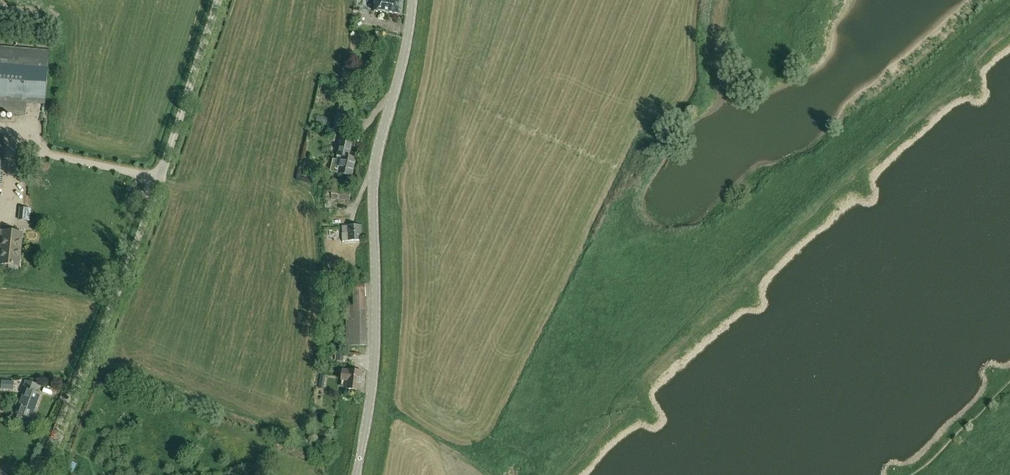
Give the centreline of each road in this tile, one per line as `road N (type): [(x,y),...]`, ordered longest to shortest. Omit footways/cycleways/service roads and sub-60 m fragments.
road 1 (unclassified): [(45,474),(157,186),(217,0)]
road 2 (tertiary): [(356,474),(375,339),(375,158),(410,0)]

